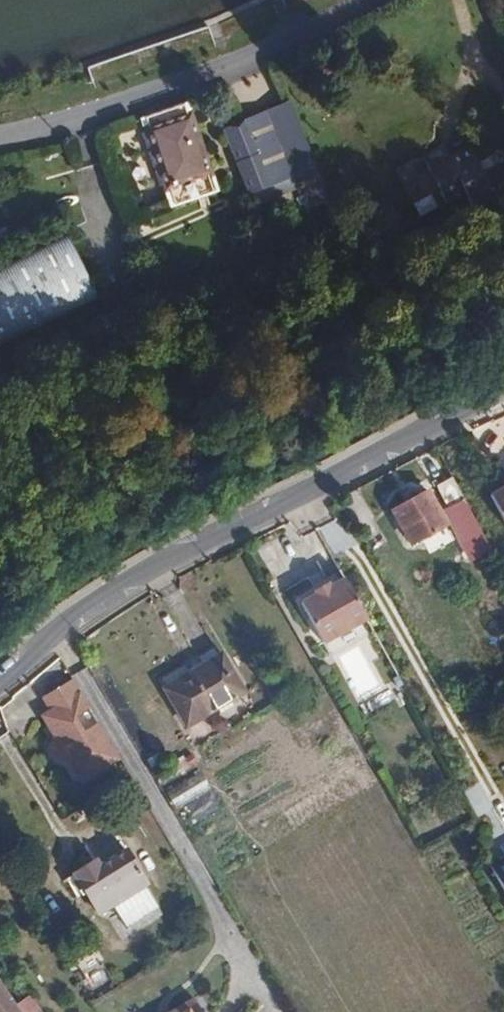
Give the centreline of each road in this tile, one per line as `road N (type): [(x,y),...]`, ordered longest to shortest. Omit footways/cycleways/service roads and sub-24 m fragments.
road 1 (residential): [(503,383),(128,583),(0,682)]
road 2 (residential): [(0,129),(110,103),(352,0)]

